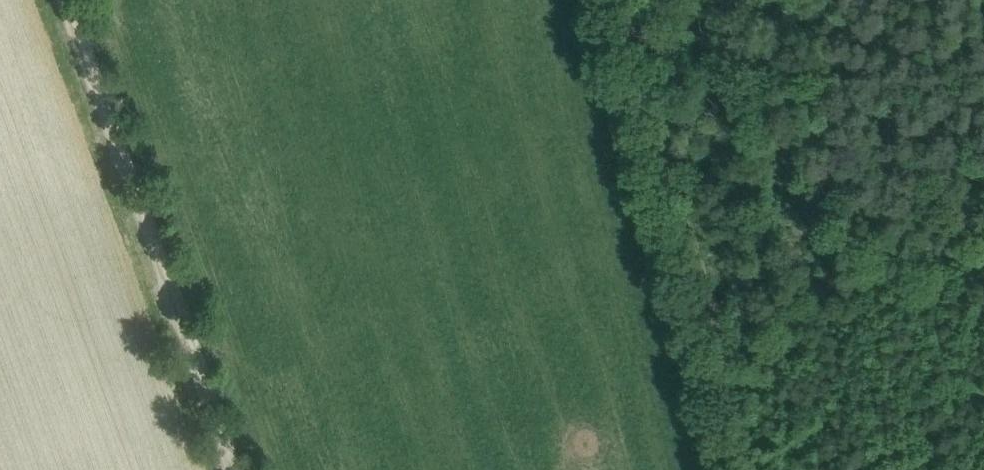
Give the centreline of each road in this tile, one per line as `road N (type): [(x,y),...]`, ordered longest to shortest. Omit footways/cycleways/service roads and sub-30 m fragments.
road 1 (track): [(58,0),(230,469)]
road 2 (track): [(611,0),(744,469)]
road 3 (track): [(801,0),(736,339),(717,370)]

